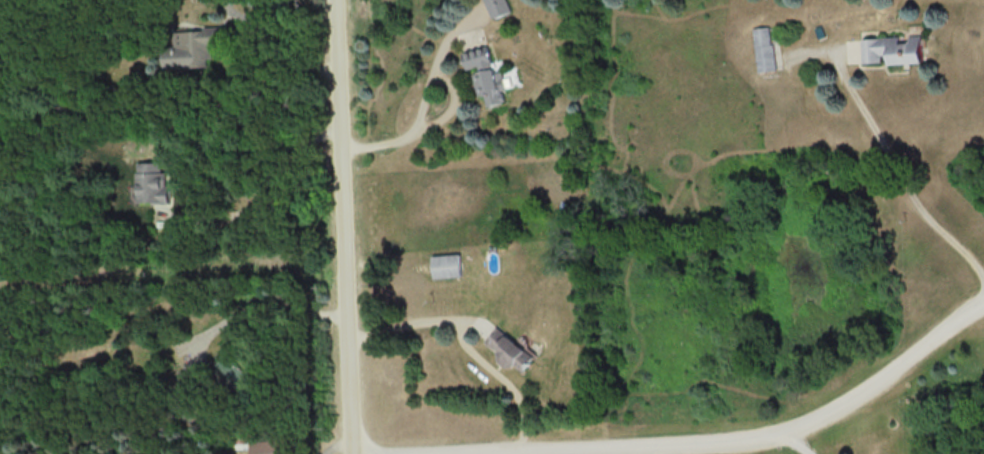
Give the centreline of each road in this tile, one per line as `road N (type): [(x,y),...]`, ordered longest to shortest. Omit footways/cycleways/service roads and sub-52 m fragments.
road 1 (residential): [(375,453),(753,436),(804,420),(884,374),(983,302)]
road 2 (residential): [(354,453),(335,0)]

